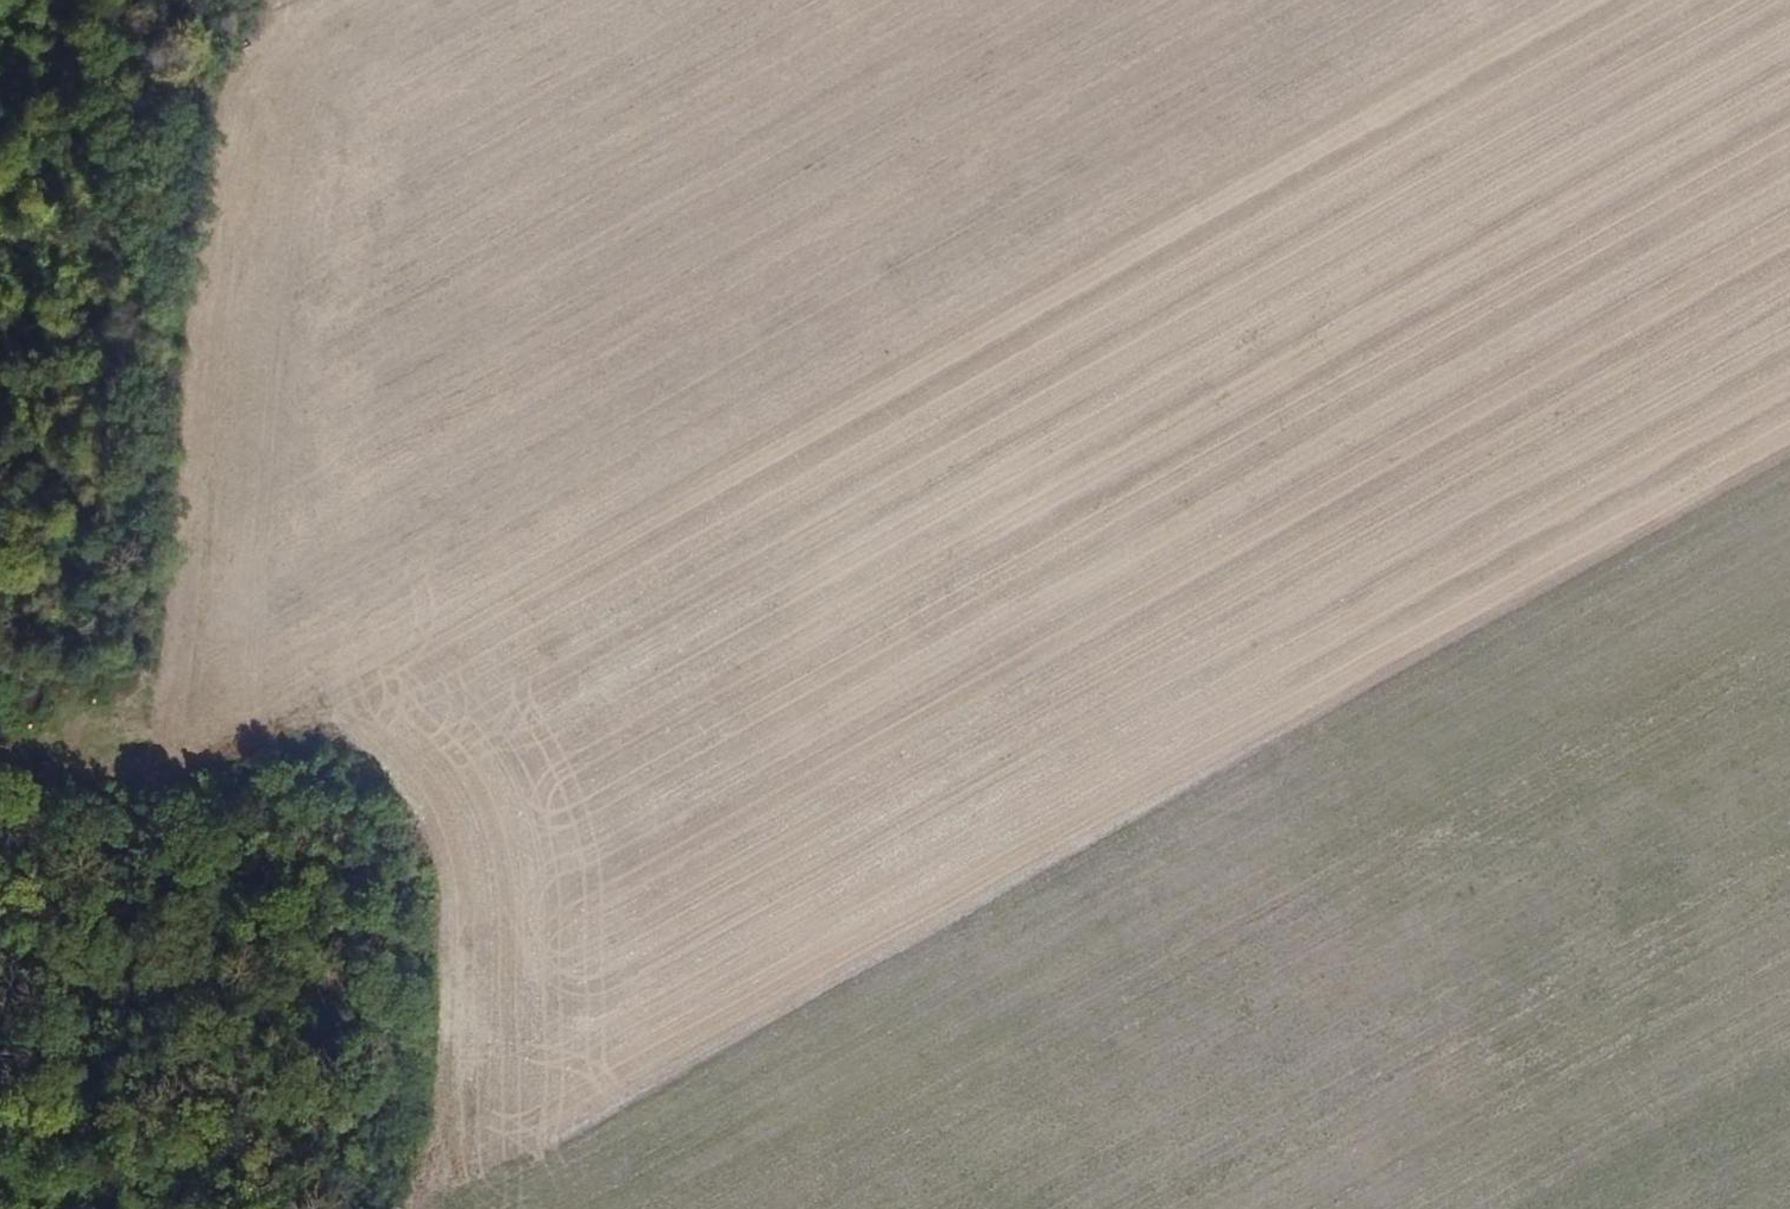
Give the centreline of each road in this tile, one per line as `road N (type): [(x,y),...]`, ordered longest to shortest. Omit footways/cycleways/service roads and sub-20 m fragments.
road 1 (track): [(1789,1098),(1576,1208)]

